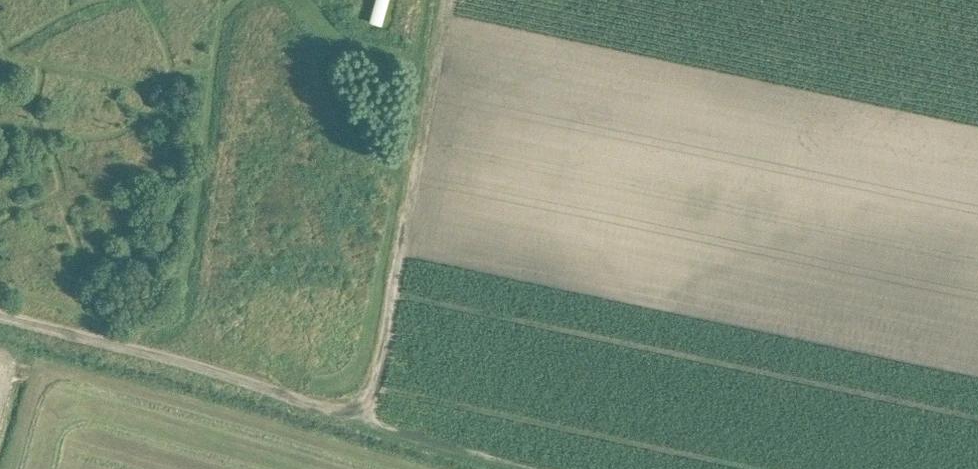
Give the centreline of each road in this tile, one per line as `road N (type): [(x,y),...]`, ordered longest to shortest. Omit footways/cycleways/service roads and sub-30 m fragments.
road 1 (track): [(0,315),(254,378),(321,382),(353,363)]

